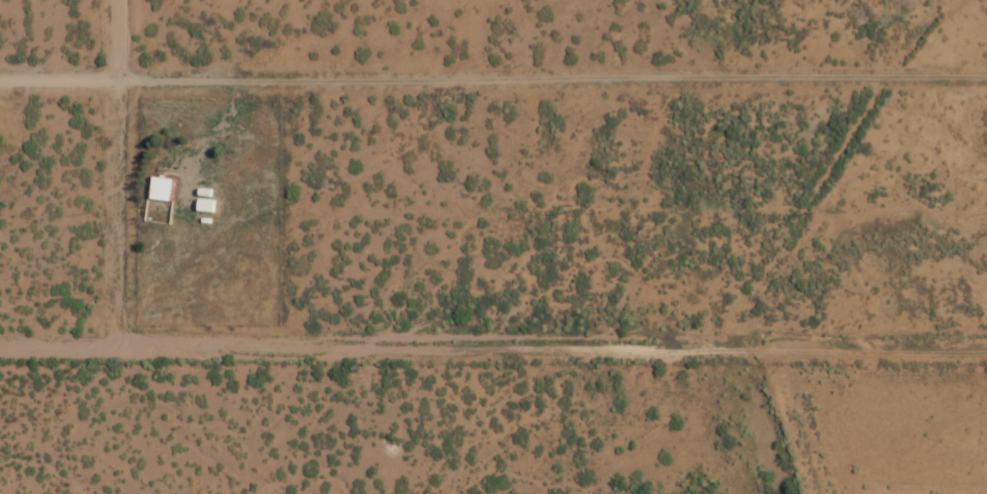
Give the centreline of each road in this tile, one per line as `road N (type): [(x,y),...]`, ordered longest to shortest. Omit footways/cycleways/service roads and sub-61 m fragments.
road 1 (track): [(114,58),(986,50)]
road 2 (track): [(716,356),(0,346)]
road 3 (residential): [(109,346),(113,0)]

